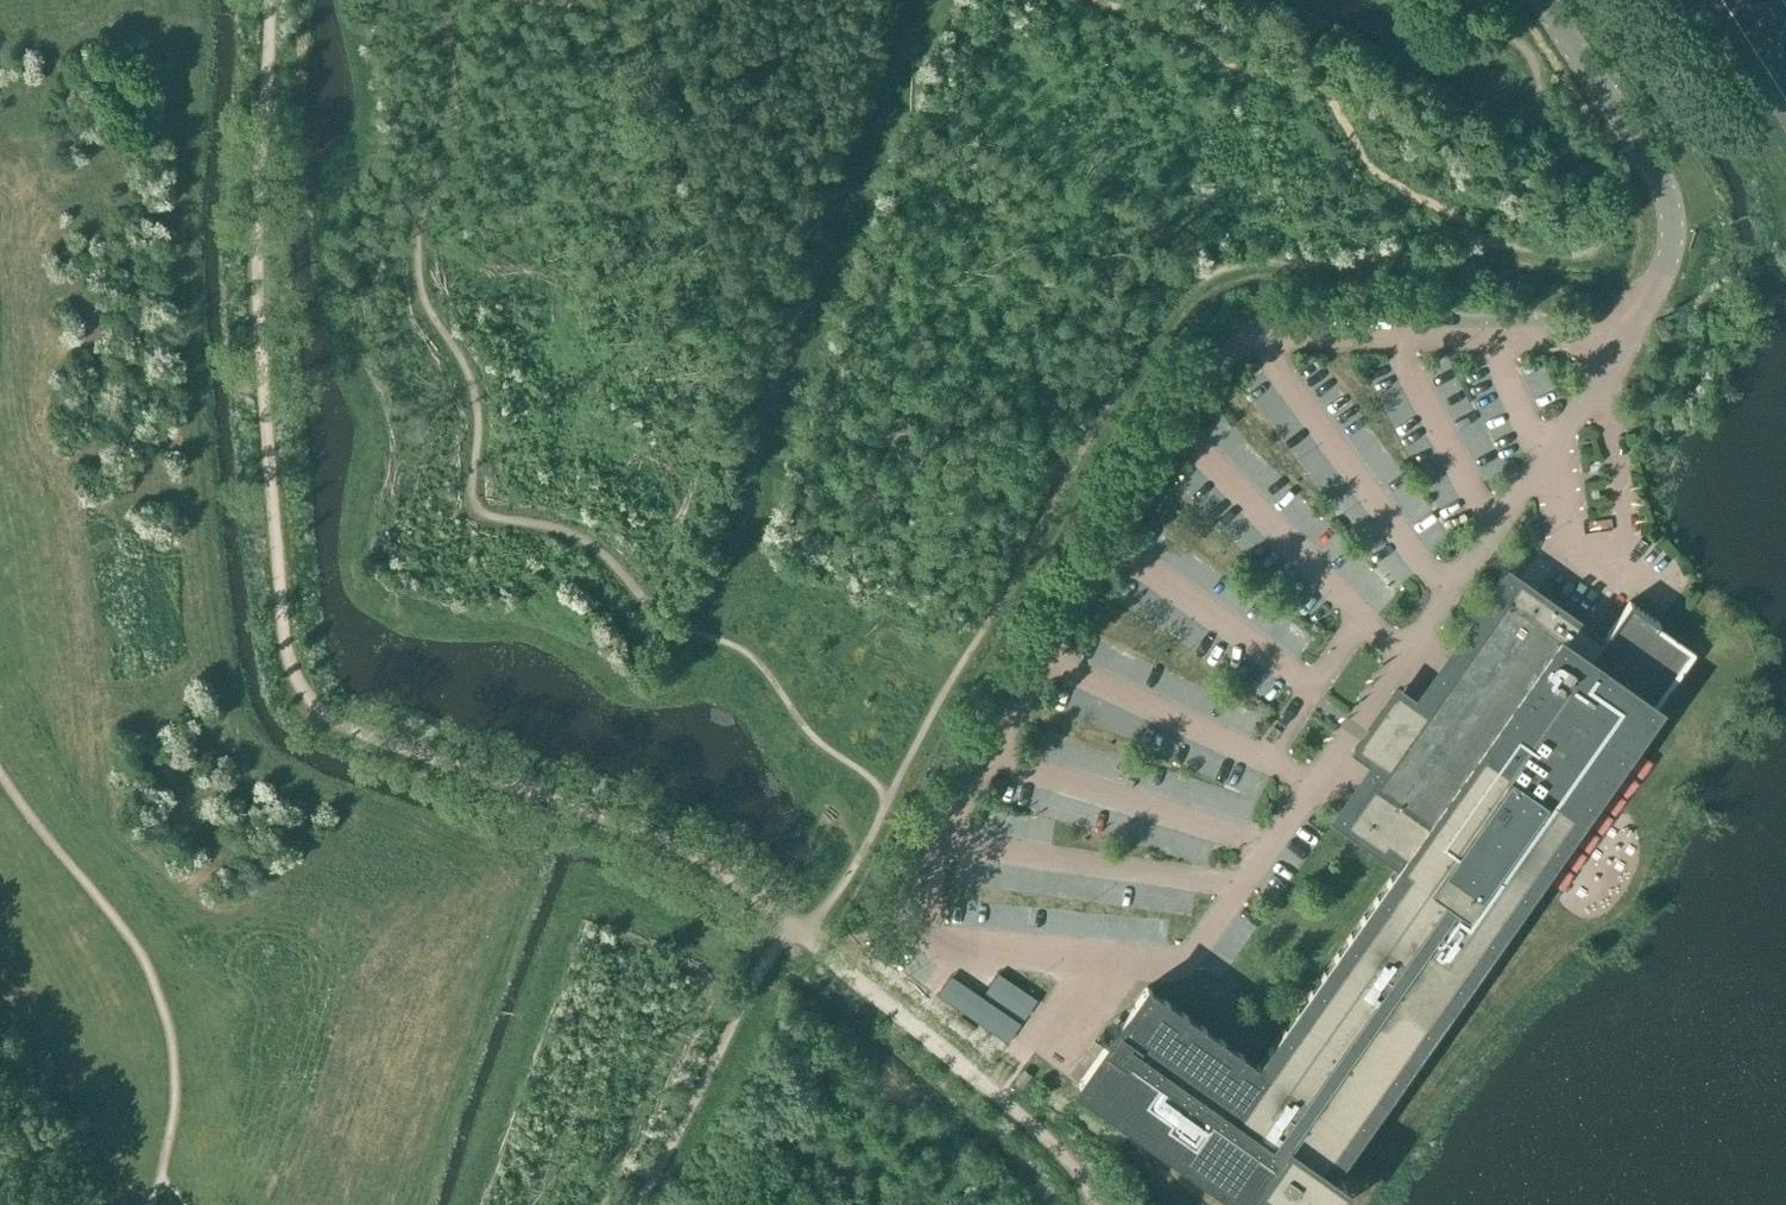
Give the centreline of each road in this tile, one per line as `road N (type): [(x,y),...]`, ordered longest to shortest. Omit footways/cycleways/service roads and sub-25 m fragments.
road 1 (unclassified): [(1542,0),(1663,183),(1673,230),(1661,273),(1605,345)]
road 2 (track): [(804,925),(831,904),(894,793)]

